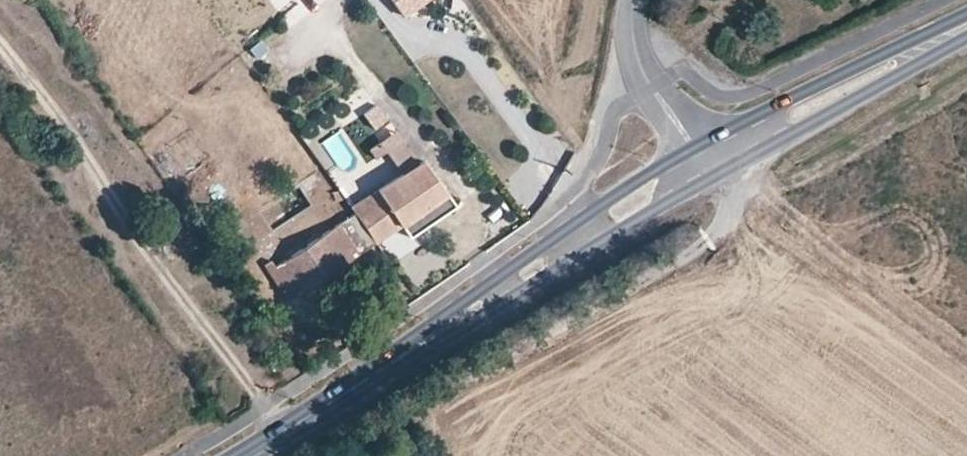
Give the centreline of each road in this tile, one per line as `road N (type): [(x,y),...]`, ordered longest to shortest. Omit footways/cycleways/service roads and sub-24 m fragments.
road 1 (unclassified): [(694,145),(572,223),(393,363)]
road 2 (unclassified): [(393,363),(712,176)]
road 3 (unclassified): [(966,23),(694,145)]
road 4 (unclassified): [(712,176),(966,24)]
road 5 (unclassified): [(247,455),(393,363)]
road 6 (residential): [(694,145),(652,88),(636,48),(634,0)]

